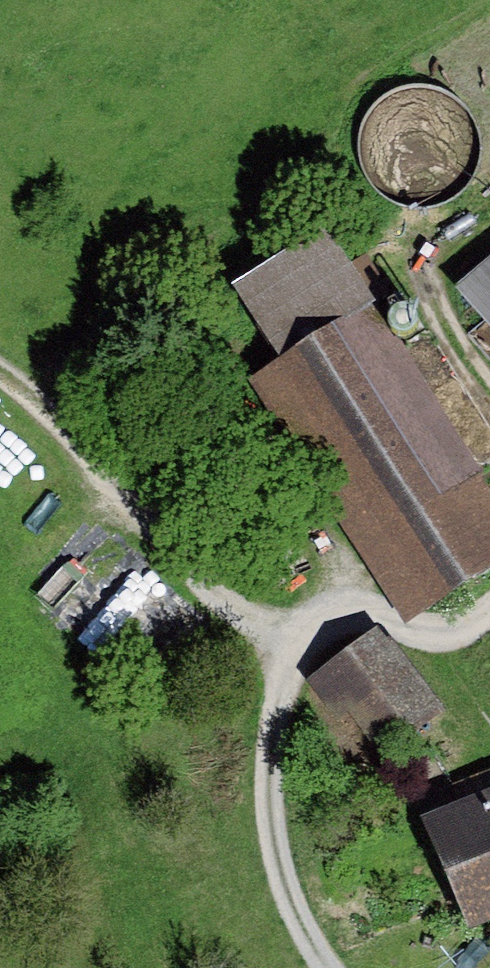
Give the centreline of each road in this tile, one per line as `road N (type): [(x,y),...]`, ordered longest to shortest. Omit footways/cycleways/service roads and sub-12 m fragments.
road 1 (track): [(0,375),(73,434),(173,566),(235,623),(290,636),(270,744),(282,875),(322,967)]
road 2 (track): [(489,385),(437,304),(432,263),(453,228),(489,200)]
road 3 (track): [(290,636),(335,617),(377,617),(435,639),(489,608)]

